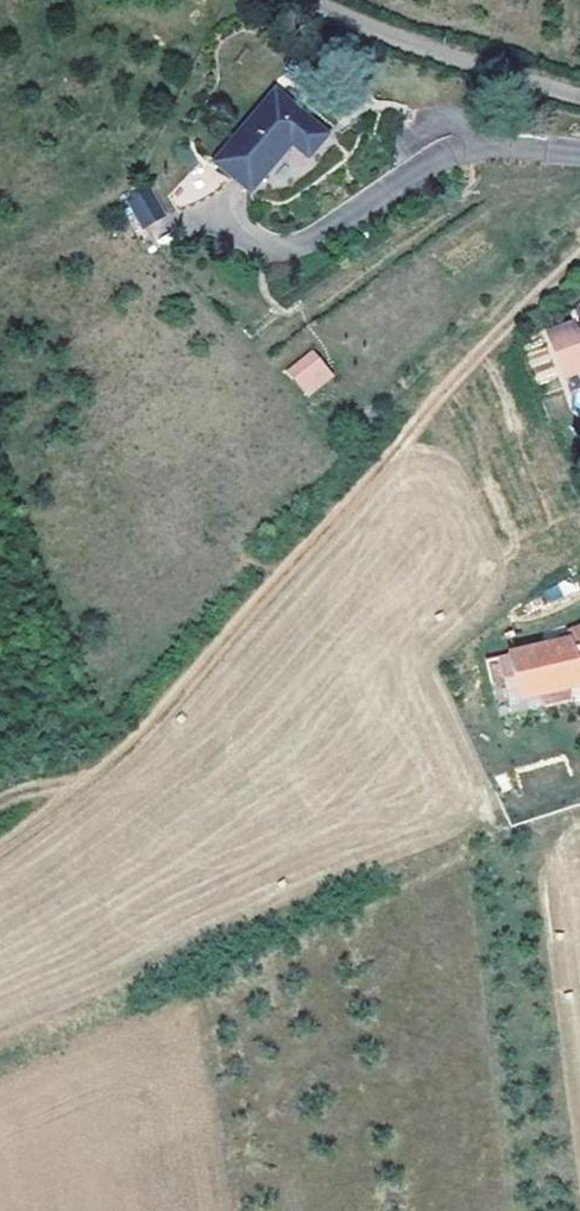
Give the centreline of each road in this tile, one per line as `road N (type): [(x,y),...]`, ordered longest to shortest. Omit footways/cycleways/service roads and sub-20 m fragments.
road 1 (track): [(0,838),(162,700),(412,423),(579,259)]

